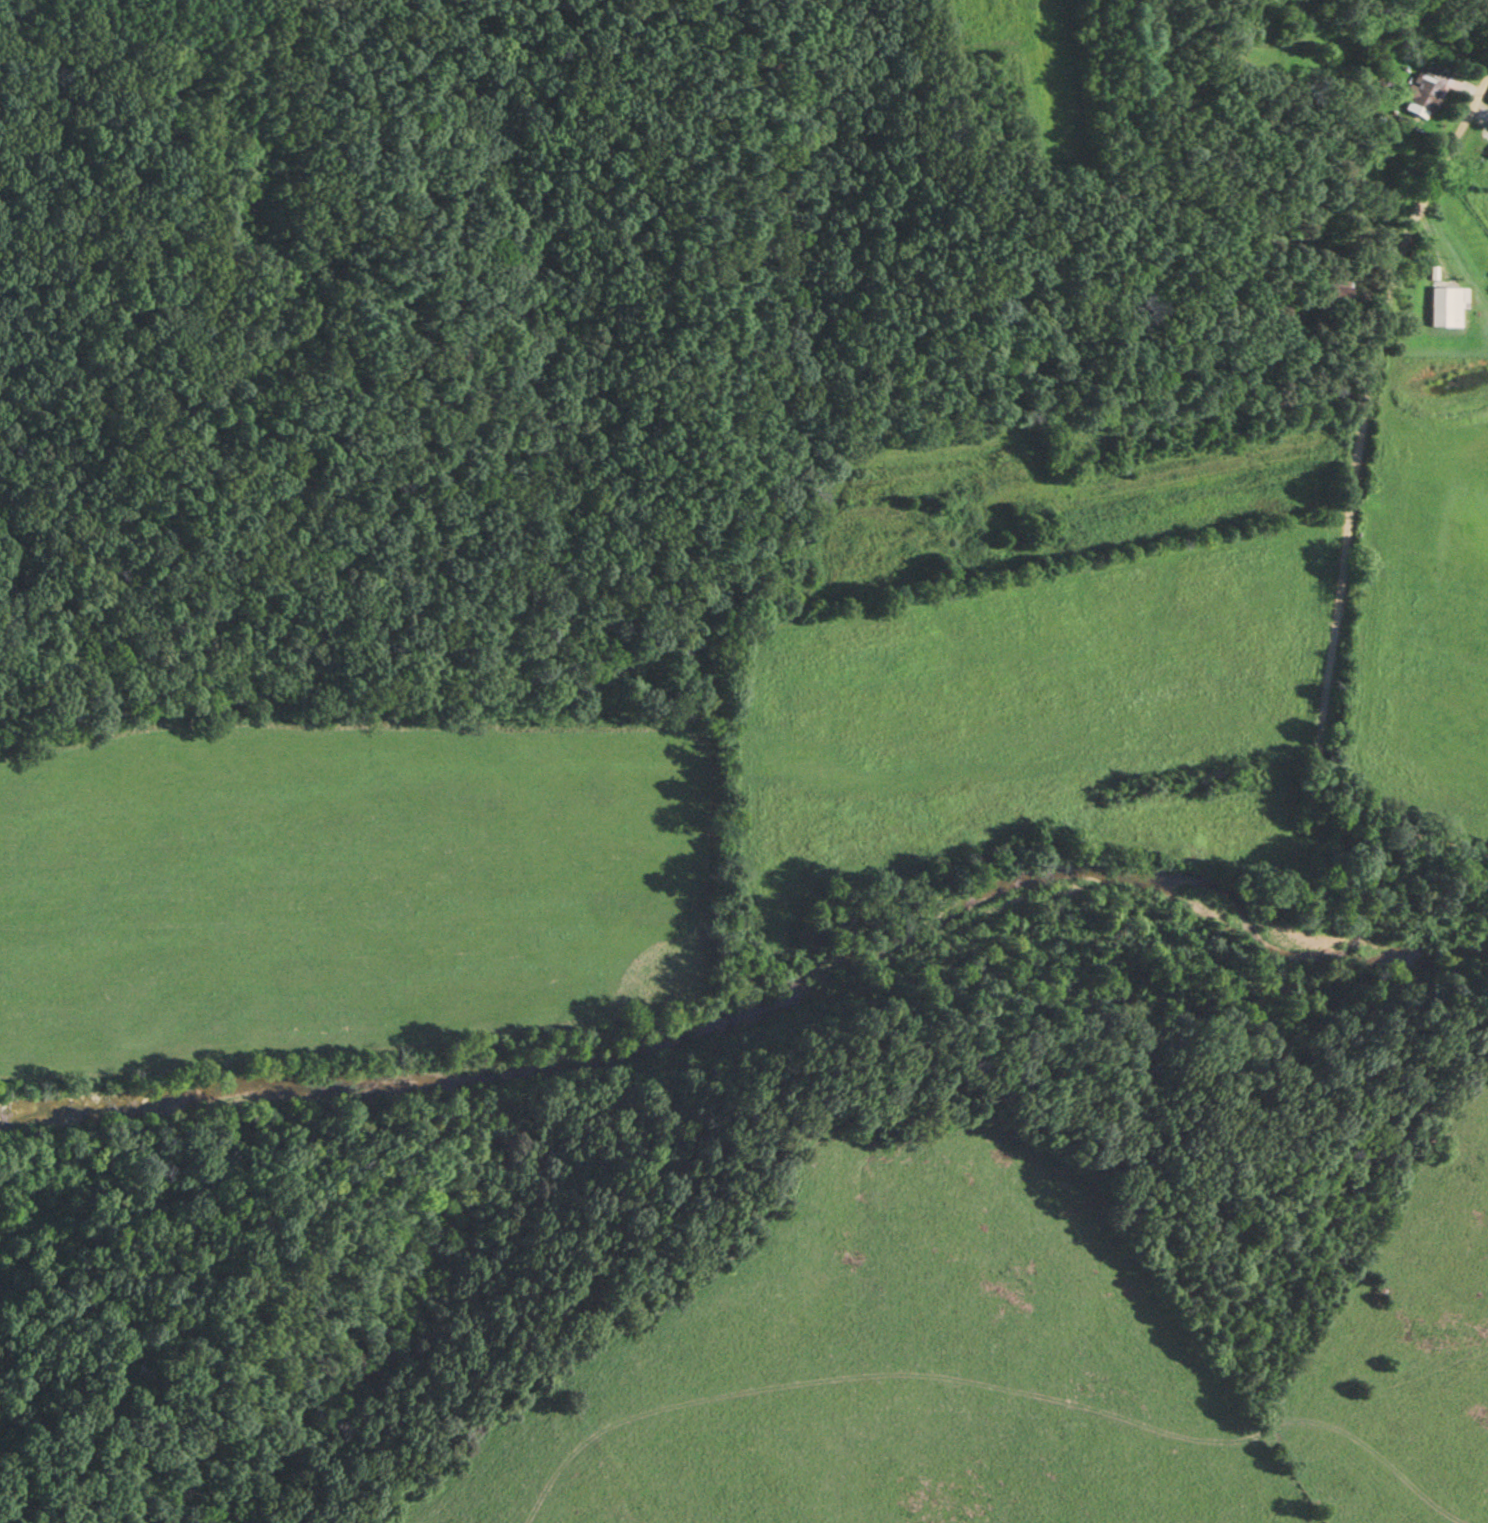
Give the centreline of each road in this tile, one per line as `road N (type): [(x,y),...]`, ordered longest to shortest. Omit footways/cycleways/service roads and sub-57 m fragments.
road 1 (residential): [(1487,851),(1359,805),(1333,790),(1326,761),(1387,272),(1405,216),(1432,195),(1487,86)]

